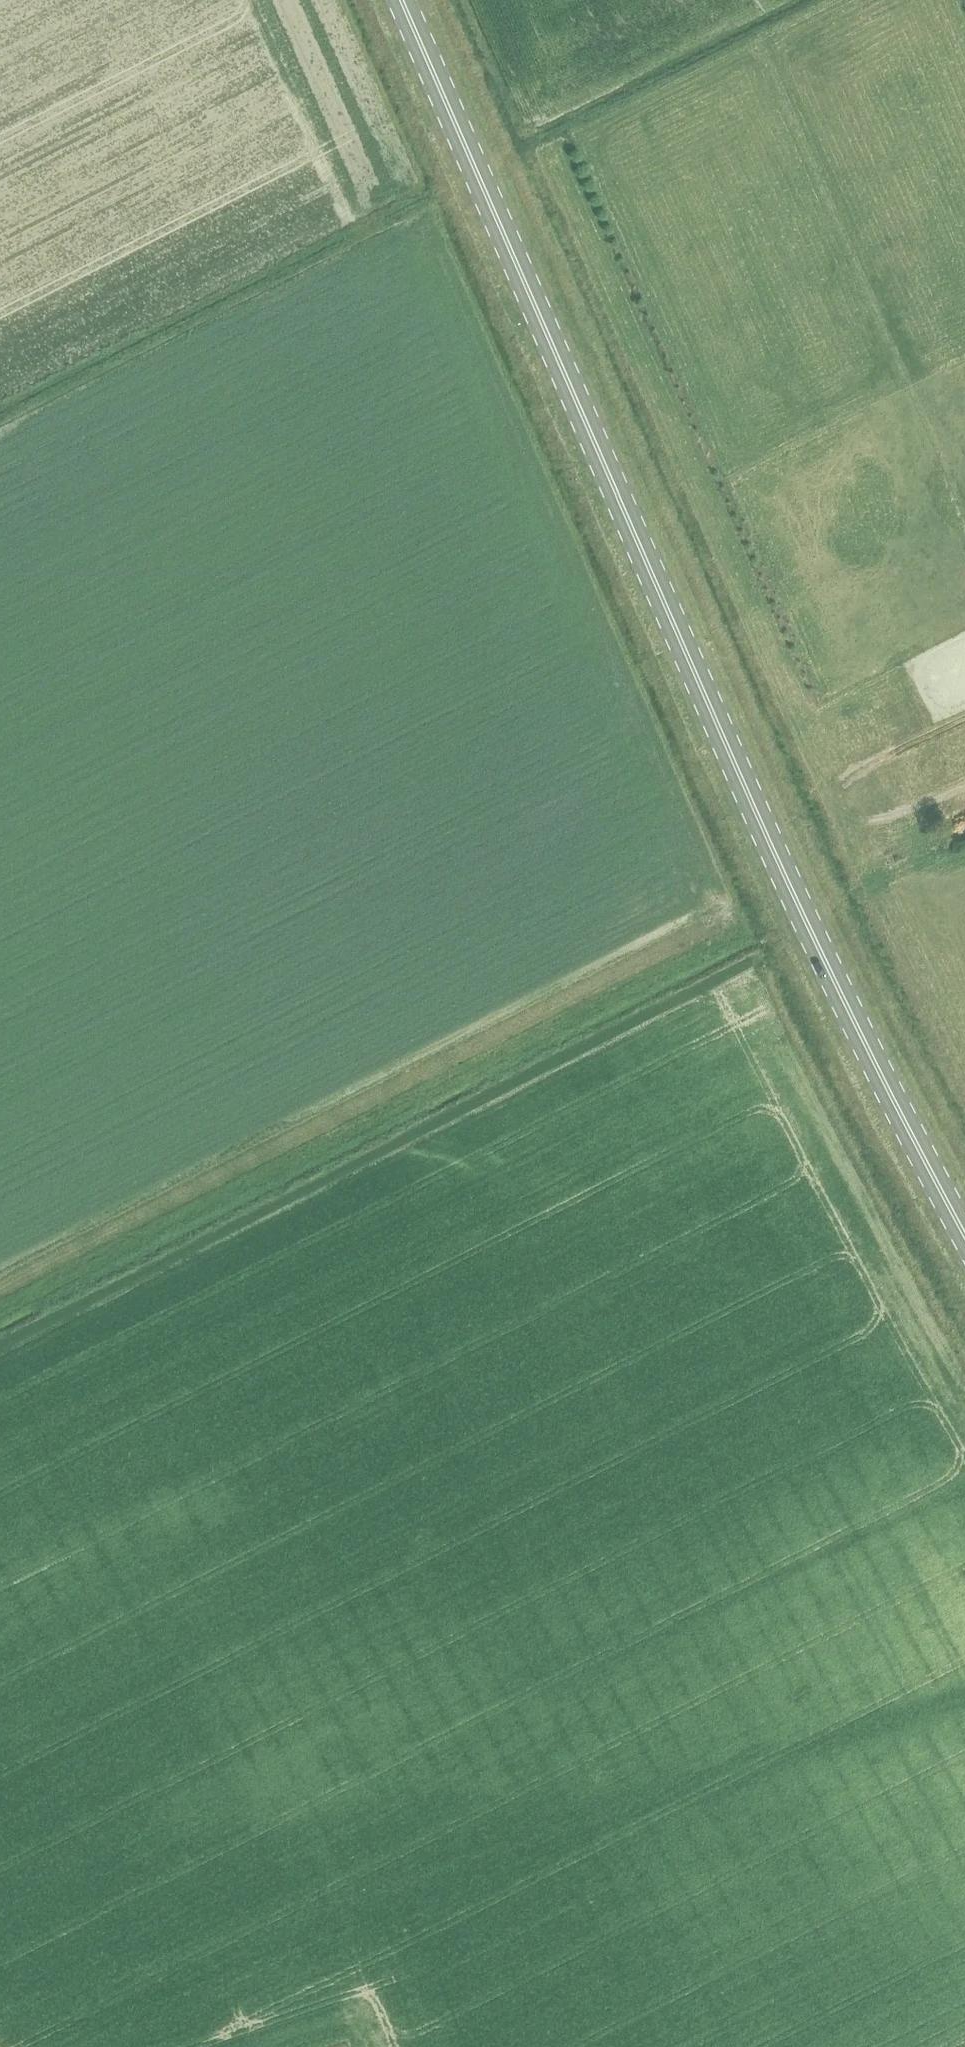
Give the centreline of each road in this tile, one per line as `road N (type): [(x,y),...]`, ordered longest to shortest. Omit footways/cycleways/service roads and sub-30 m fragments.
road 1 (primary): [(964,1235),(743,783),(401,0)]

